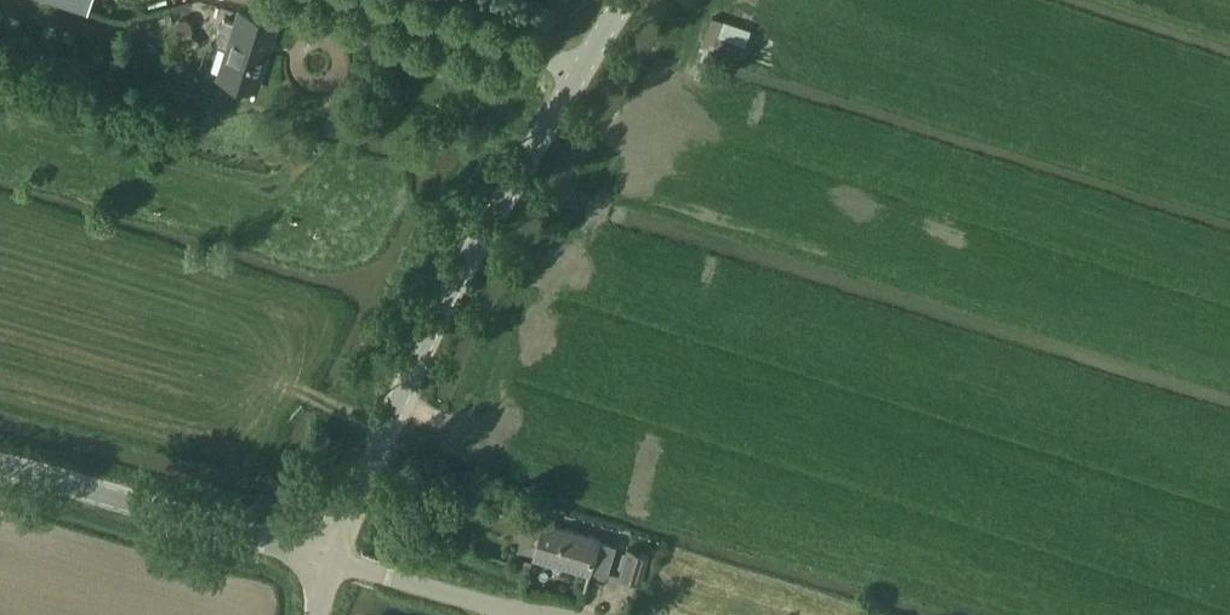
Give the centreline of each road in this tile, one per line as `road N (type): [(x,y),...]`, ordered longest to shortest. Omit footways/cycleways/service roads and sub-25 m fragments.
road 1 (unclassified): [(331,559),(456,278),(622,0)]
road 2 (unclassified): [(331,559),(0,466)]
road 3 (unclassified): [(525,614),(331,559)]

